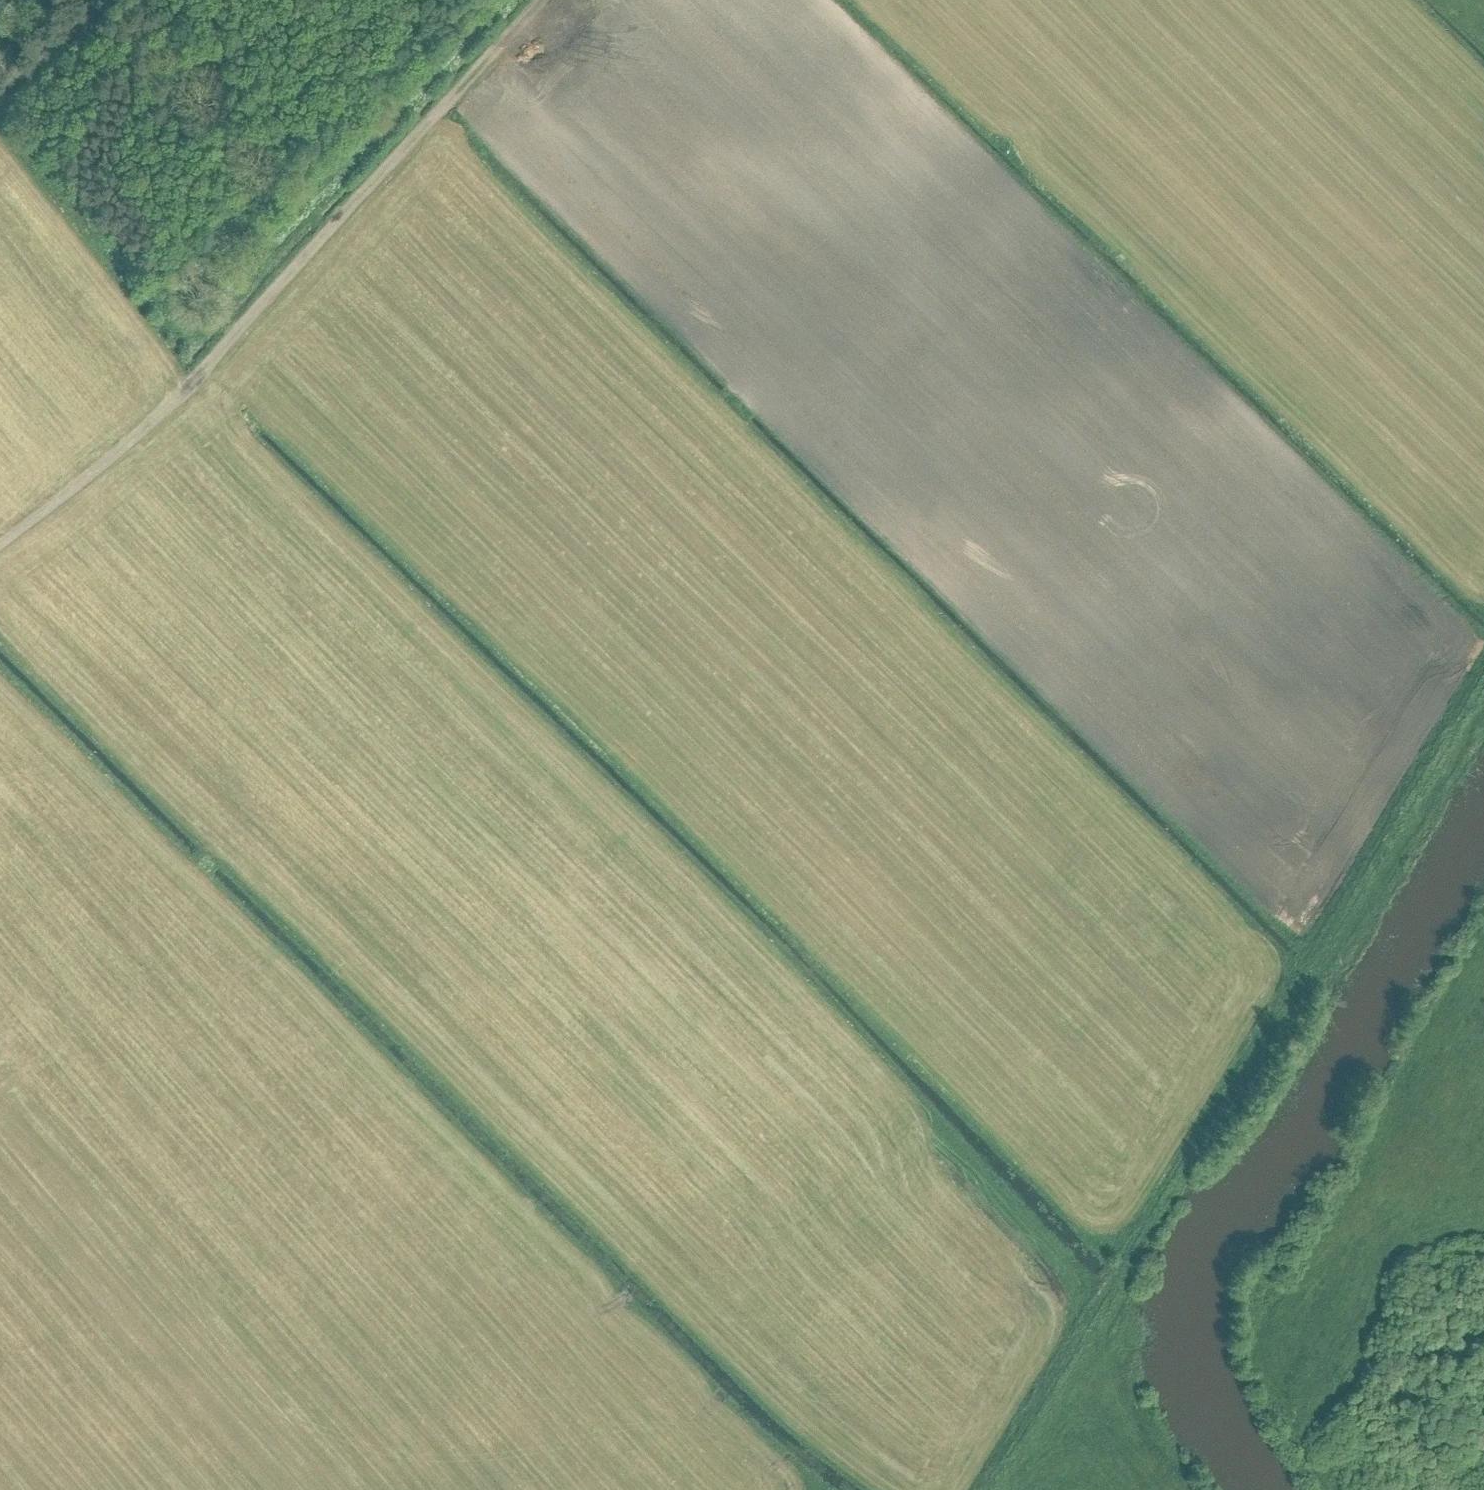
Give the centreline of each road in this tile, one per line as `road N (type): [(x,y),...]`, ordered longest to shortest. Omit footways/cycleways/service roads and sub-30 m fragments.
road 1 (track): [(0,544),(195,382),(543,0)]

